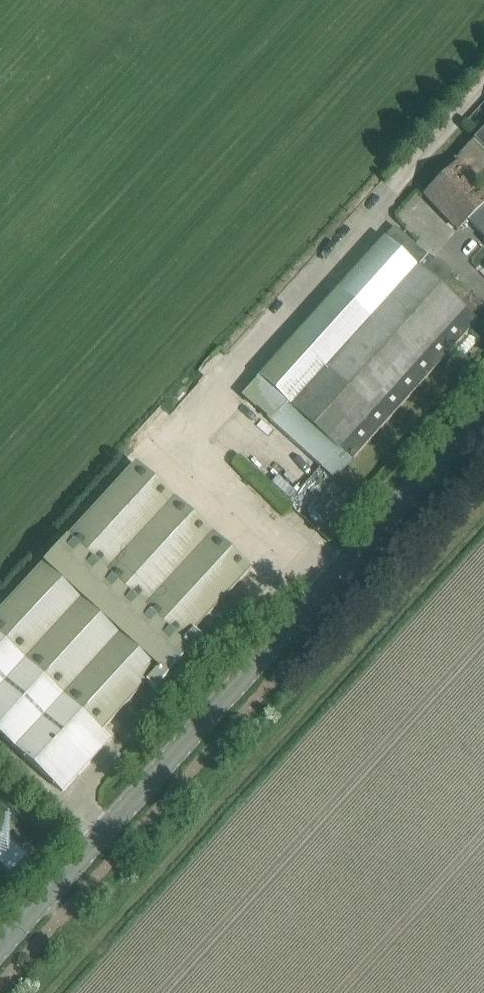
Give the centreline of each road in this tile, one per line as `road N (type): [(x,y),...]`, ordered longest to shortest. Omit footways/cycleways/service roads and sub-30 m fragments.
road 1 (tertiary): [(0,948),(483,411)]

